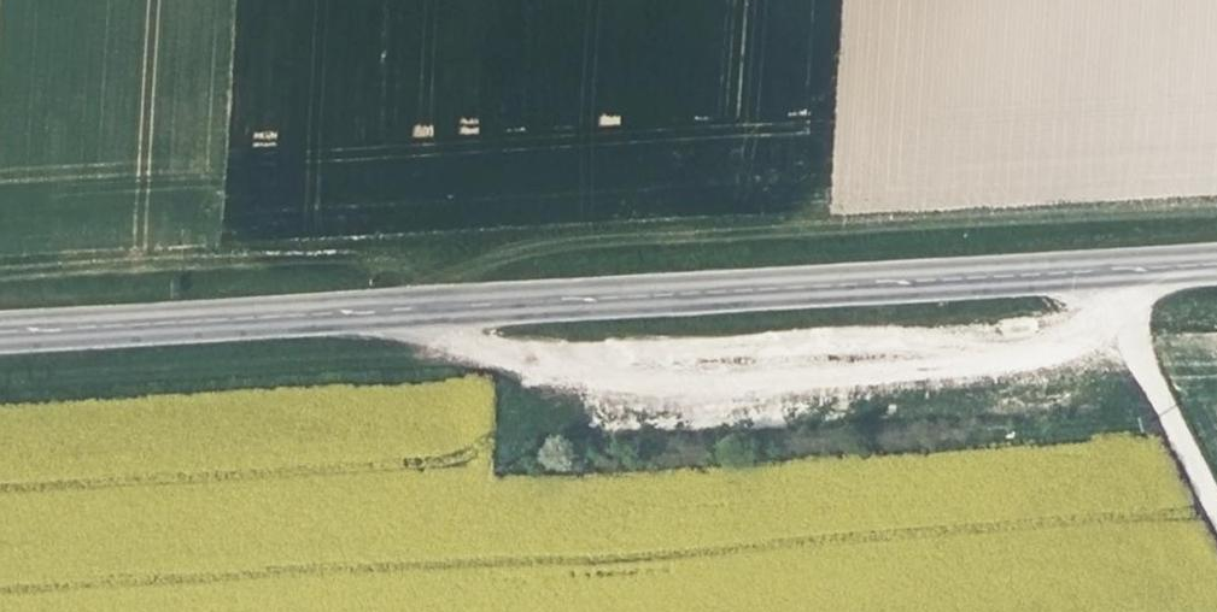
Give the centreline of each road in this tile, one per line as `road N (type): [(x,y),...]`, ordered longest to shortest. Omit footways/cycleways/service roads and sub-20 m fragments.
road 1 (secondary): [(0,325),(1216,257)]
road 2 (track): [(387,303),(533,361),(699,378),(1051,352),(1114,320)]
road 3 (track): [(1216,527),(1086,264)]

